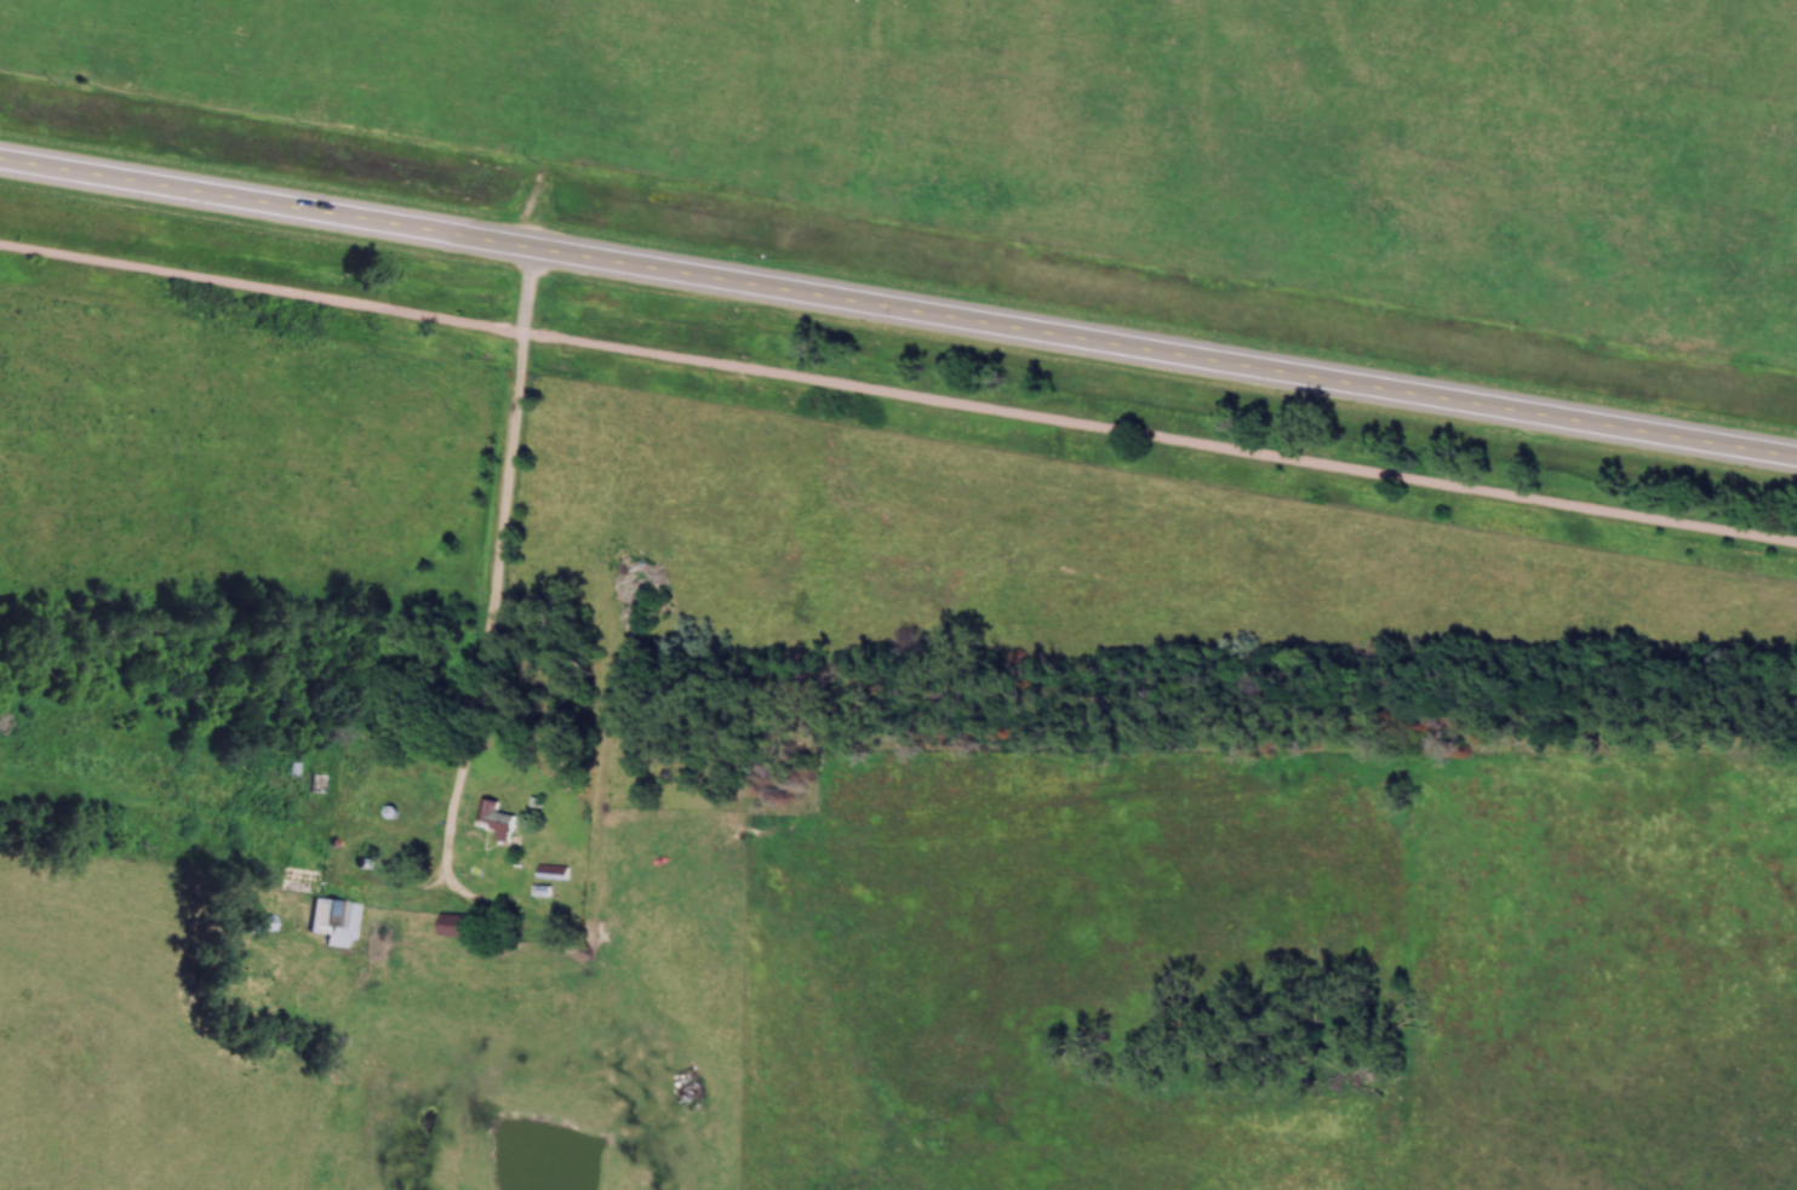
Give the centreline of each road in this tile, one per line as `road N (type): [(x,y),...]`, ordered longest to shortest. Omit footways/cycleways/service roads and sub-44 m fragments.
road 1 (primary): [(1796,454),(0,159)]

